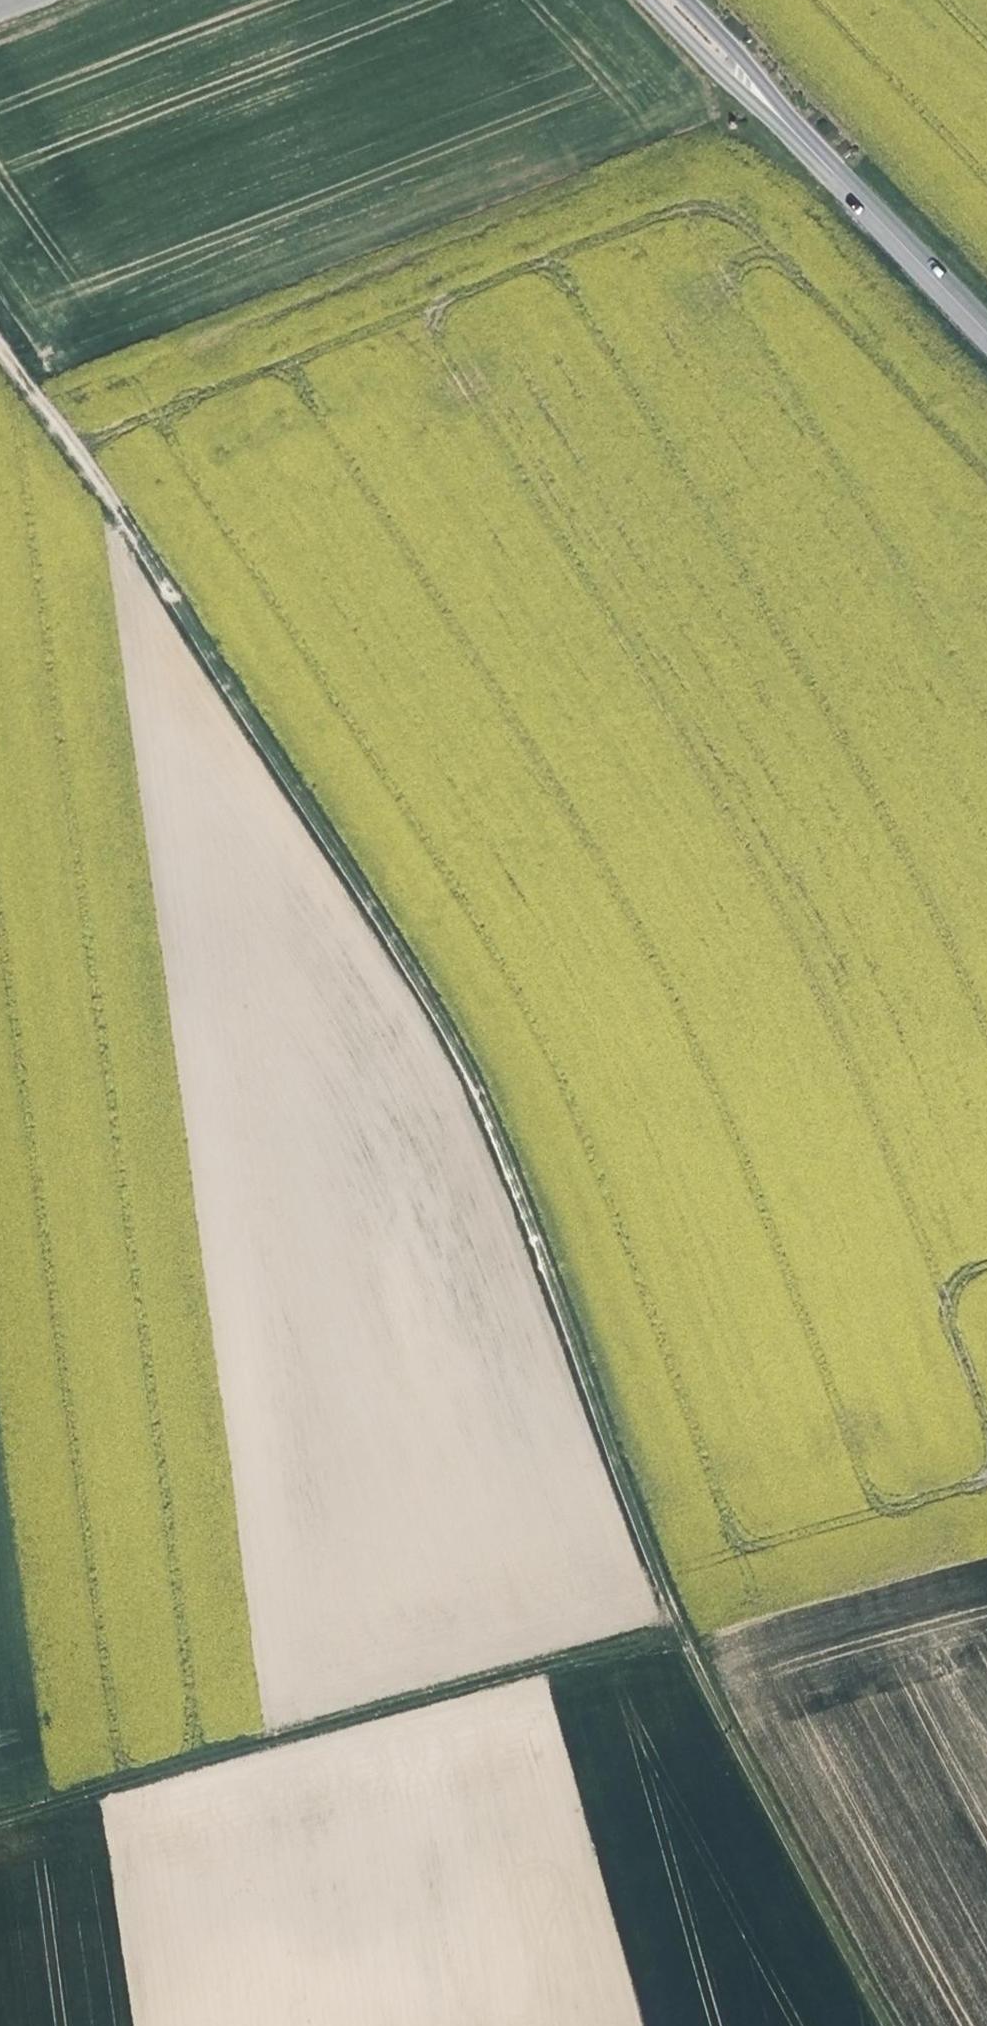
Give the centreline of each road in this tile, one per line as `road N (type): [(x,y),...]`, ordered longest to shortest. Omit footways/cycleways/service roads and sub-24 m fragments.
road 1 (track): [(684,1637),(457,1041),(367,888),(0,355)]
road 2 (track): [(684,1637),(0,1816)]
road 3 (track): [(889,2025),(684,1637)]
road 4 (secondary): [(793,130),(986,334)]
road 5 (secondary): [(652,0),(749,100),(793,130)]
road 6 (secondary): [(793,130),(756,75),(687,0)]

